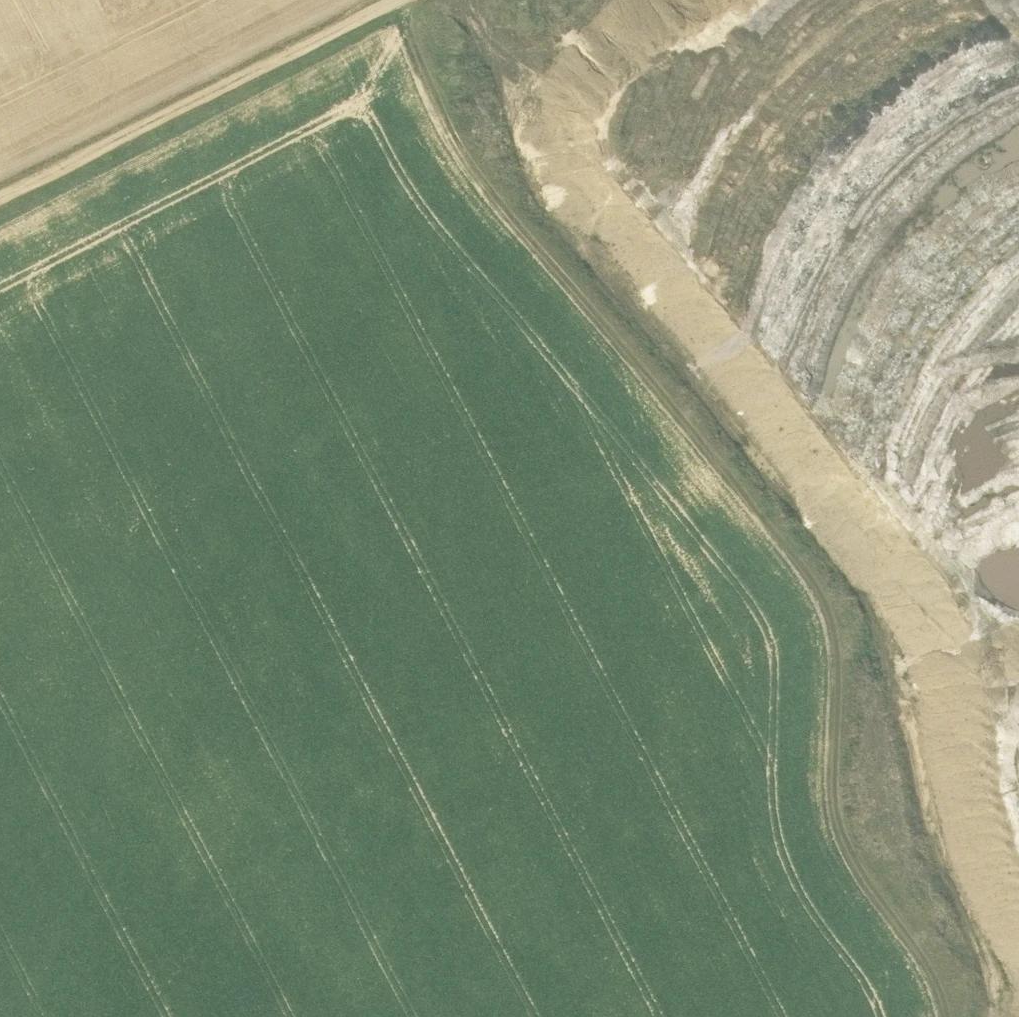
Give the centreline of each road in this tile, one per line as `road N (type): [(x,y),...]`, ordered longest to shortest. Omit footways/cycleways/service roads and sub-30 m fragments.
road 1 (track): [(404,0),(0,194)]

